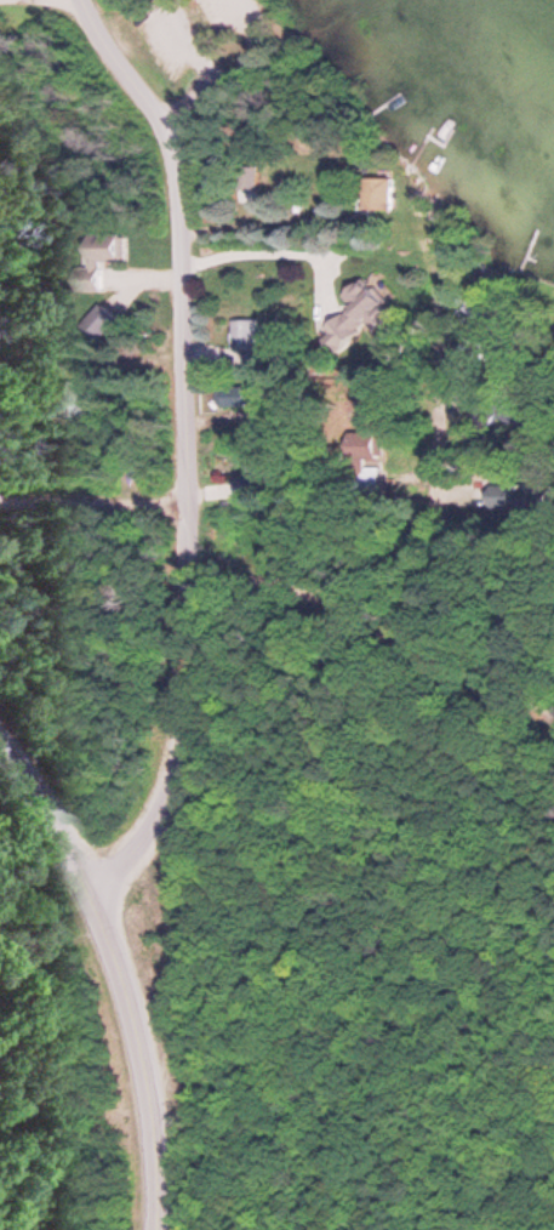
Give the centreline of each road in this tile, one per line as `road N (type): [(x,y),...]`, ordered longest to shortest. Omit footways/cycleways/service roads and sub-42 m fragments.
road 1 (residential): [(82,0),(170,136),(178,176),(192,590),(190,700),(176,782),(93,898)]
road 2 (tertiary): [(0,752),(93,898),(126,978),(152,1080),(162,1229)]
road 3 (residential): [(192,590),(258,579),(341,603),(396,597),(419,571),(436,495),(440,357)]
road 4 (track): [(189,496),(0,509)]

